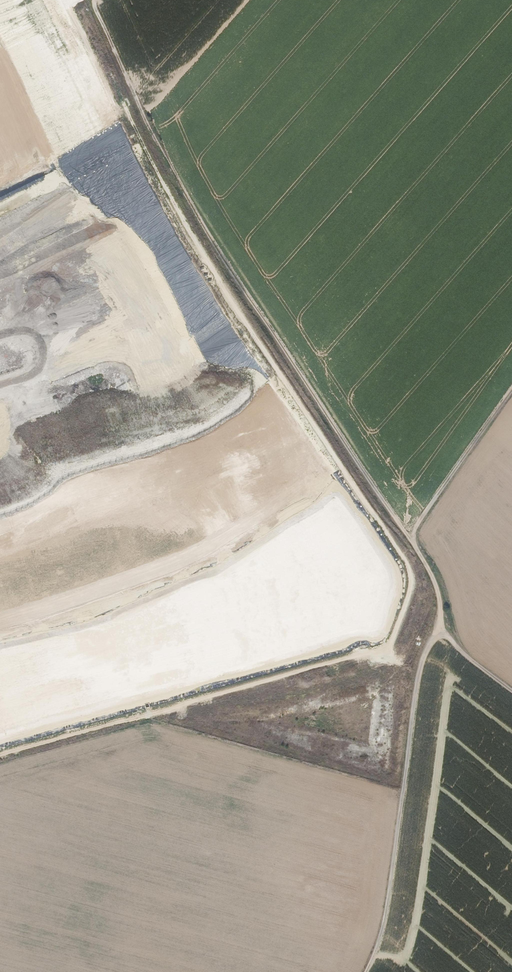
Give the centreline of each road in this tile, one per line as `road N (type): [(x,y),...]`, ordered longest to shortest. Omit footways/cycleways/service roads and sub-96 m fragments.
road 1 (track): [(93,0),(189,198),(430,573),(453,644),(511,694)]
road 2 (track): [(447,631),(426,662),(394,907),(375,971)]
road 3 (track): [(409,538),(511,389)]

